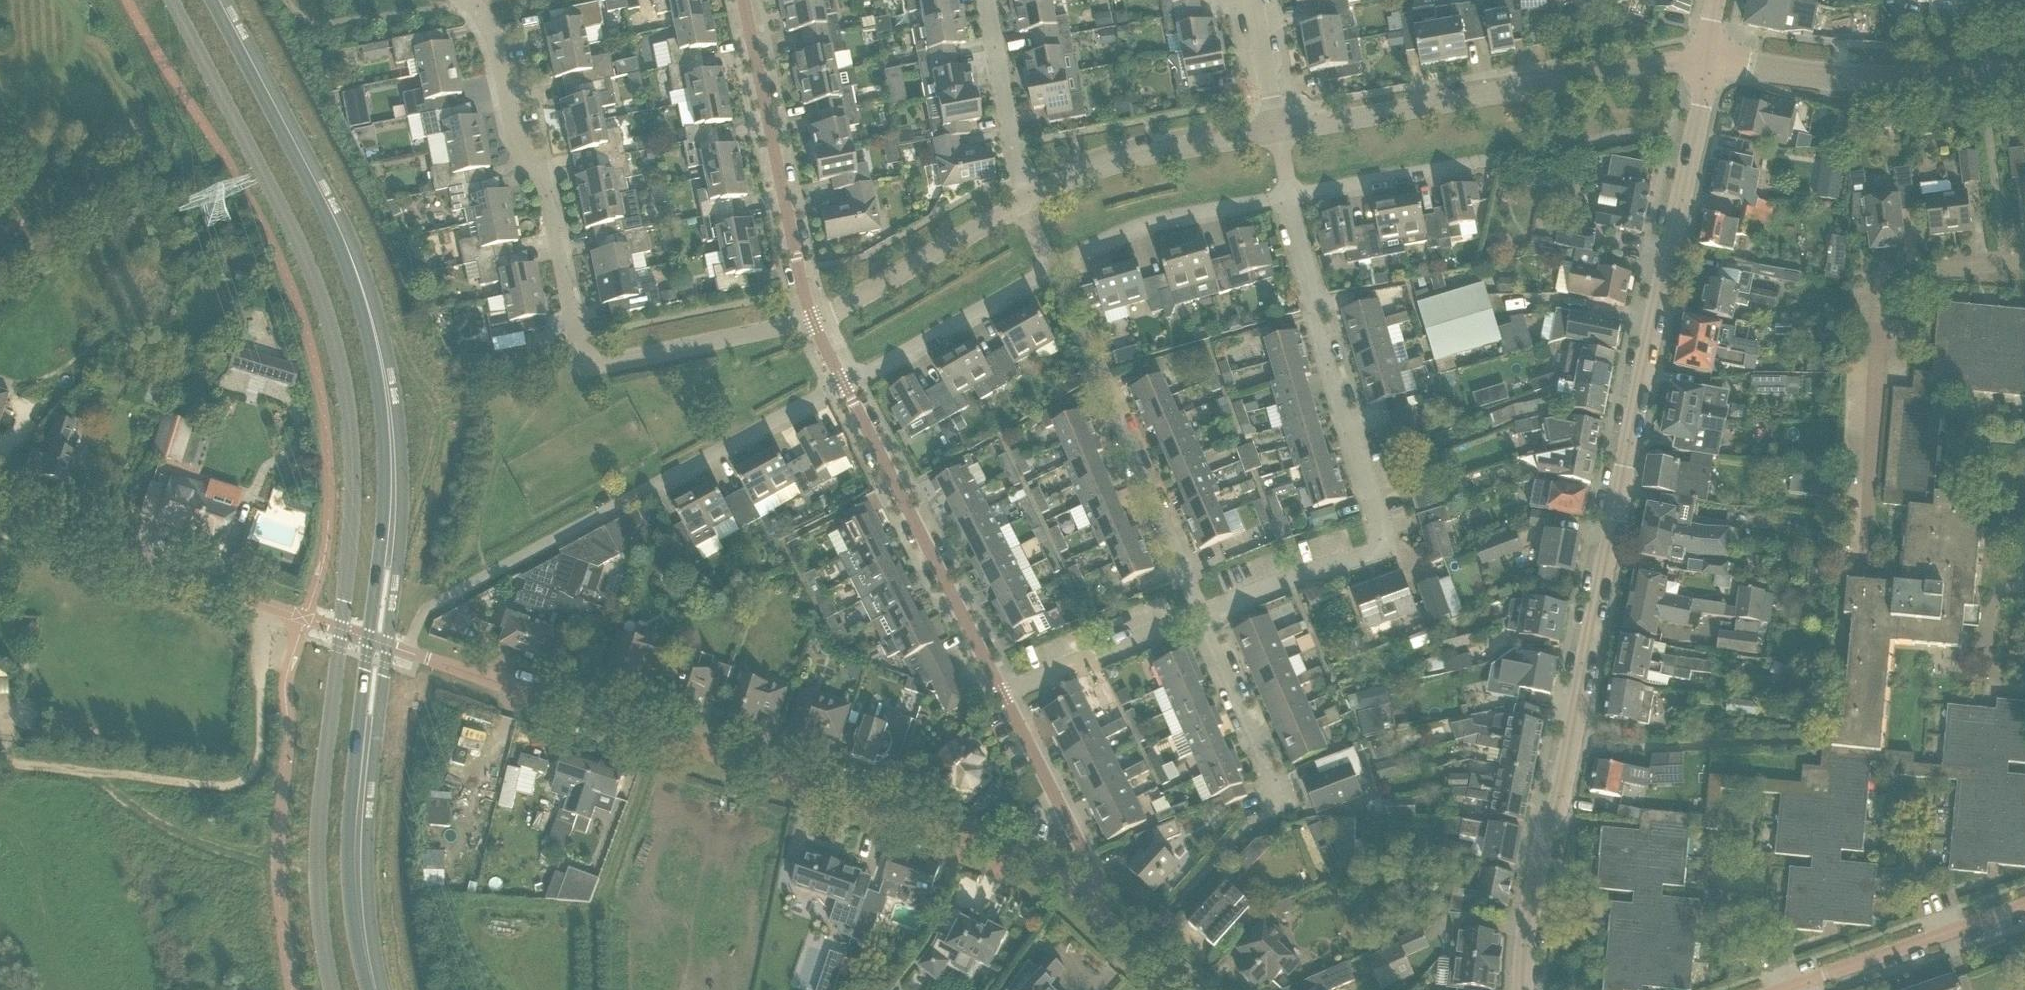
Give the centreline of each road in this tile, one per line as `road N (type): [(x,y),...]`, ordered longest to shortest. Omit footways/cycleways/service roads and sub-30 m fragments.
road 1 (residential): [(1711,58),(1560,791),(1545,828),(1523,989)]
road 2 (residential): [(1097,906),(1061,878),(953,833),(370,638)]
road 3 (secondary): [(370,638),(393,525),(380,352),(341,234),(220,0)]
road 4 (secondary): [(171,0),(305,256),(332,328),(353,491),(343,629)]
road 5 (residential): [(815,321),(602,366),(583,362),(543,185),(515,139),(490,38),(469,0)]
road 6 (residential): [(1200,617),(1373,556),(1383,532),(1287,195)]
road 7 (residential): [(455,596),(842,383)]
road 8 (residential): [(1711,58),(1277,130)]
road 9 (residential): [(1200,617),(1102,367),(1051,267)]
road 10 (secondary): [(343,629),(320,843),(334,989)]
road 11 (secondary): [(375,989),(358,897),(360,725),(370,638)]
road 12 (residential): [(1004,695),(842,383)]
road 13 (track): [(260,691),(259,754),(234,789),(0,762)]
road 14 (residential): [(815,321),(744,0)]
road 15 (residential): [(1711,58),(1901,84),(1999,77)]
road 16 (residential): [(265,603),(0,515)]
road 17 (residential): [(1277,130),(1133,158),(1024,205)]
road 18 (residential): [(1782,989),(2024,904)]
road 19 (residential): [(1051,267),(1145,222),(1287,195)]
road 20 (residential): [(842,383),(1051,267)]
road 21 (residential): [(1024,205),(815,321)]
road 22 (residential): [(1097,906),(1101,885),(1004,695)]
road 23 (residential): [(1287,195),(1506,156)]
road 24 (residential): [(1004,695),(1200,617)]
road 25 (residential): [(1024,205),(986,0)]
road 26 (residential): [(1273,789),(1200,617)]
road 27 (residential): [(2024,256),(1921,284),(1888,301)]
road 28 (residential): [(1277,130),(1257,0)]

